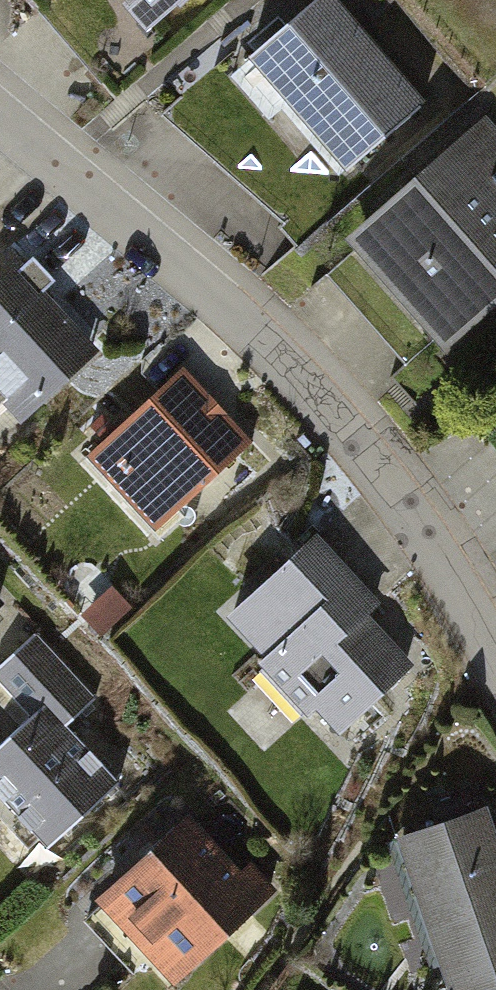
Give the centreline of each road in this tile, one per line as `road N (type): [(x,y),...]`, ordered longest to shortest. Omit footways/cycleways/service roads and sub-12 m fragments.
road 1 (residential): [(495,651),(400,493),(233,309),(0,120)]

